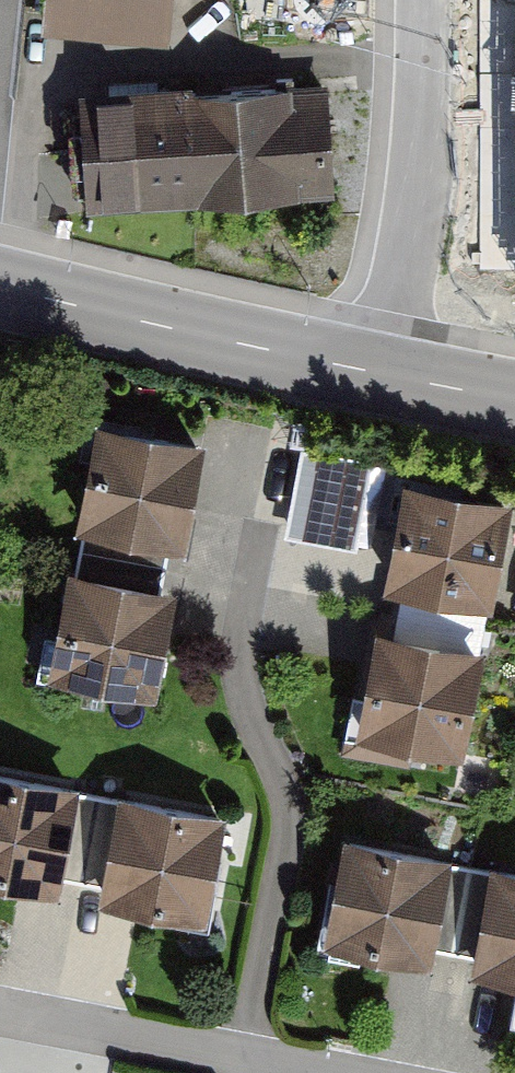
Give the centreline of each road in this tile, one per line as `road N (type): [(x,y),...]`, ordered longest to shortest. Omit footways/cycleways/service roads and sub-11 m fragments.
road 1 (residential): [(242,1057),(288,826),(284,795),(239,677),(260,537)]
road 2 (secondary): [(381,372),(0,288)]
road 3 (residential): [(421,0),(418,207),(381,372)]
road 4 (residential): [(242,1057),(0,1011)]
road 5 (secondary): [(514,398),(381,372)]

